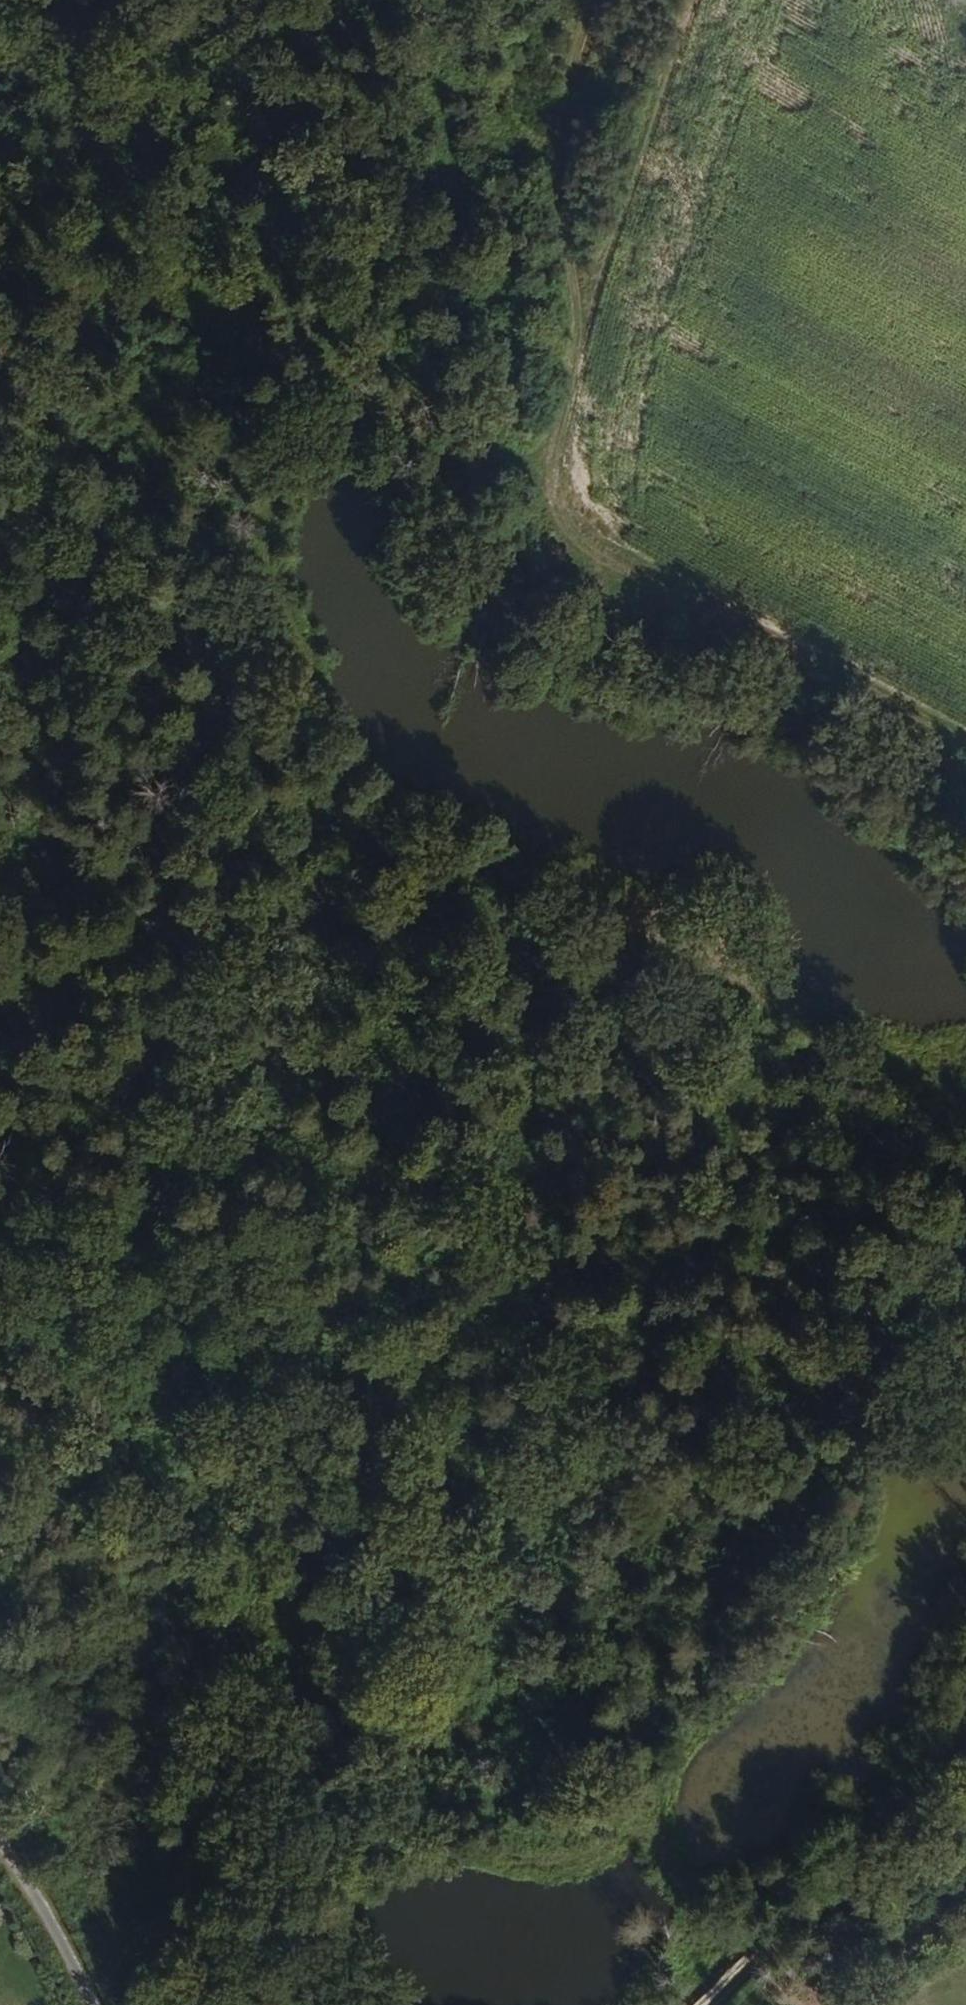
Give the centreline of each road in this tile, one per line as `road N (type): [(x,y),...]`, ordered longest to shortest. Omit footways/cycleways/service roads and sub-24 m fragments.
road 1 (track): [(716,2004),(965,1751)]
road 2 (residential): [(92,2004),(0,1843)]

